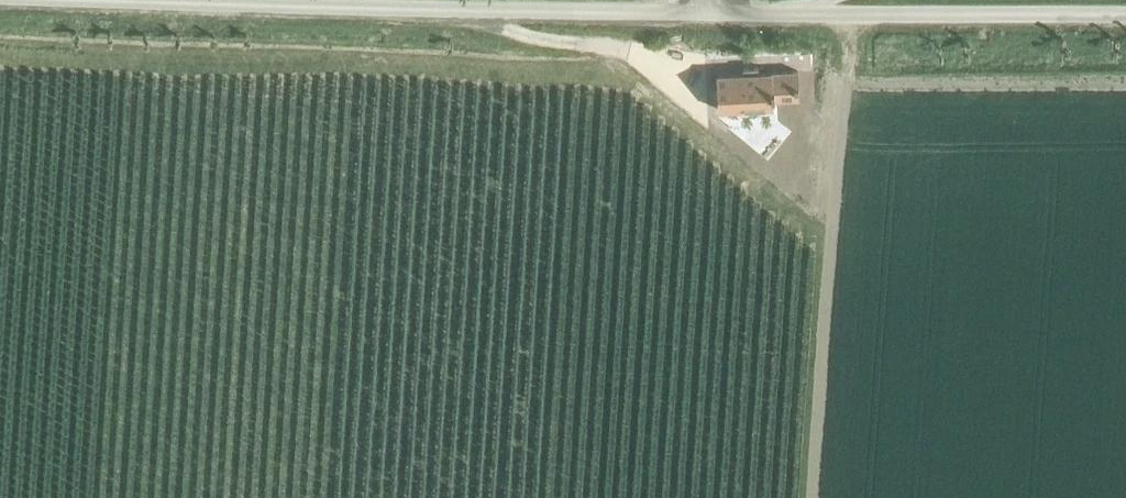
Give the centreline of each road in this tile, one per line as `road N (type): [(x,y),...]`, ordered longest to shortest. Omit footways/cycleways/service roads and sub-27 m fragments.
road 1 (unclassified): [(87,0),(1125,15)]
road 2 (track): [(601,52),(603,69),(0,46)]
road 3 (track): [(603,69),(637,77),(820,236)]

